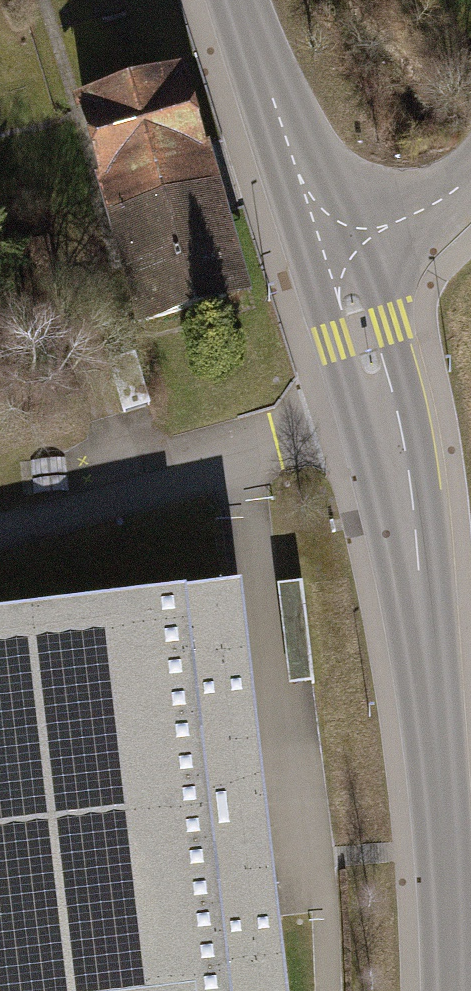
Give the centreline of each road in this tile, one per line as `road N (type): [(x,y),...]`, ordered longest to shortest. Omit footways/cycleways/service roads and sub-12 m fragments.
road 1 (tertiary): [(385,408),(420,581),(450,990)]
road 2 (residential): [(385,408),(0,534)]
road 3 (tertiary): [(238,0),(336,261)]
road 4 (track): [(109,252),(95,336),(101,429)]
road 5 (residential): [(470,171),(431,219),(336,261)]
road 6 (tertiary): [(336,261),(385,408)]

